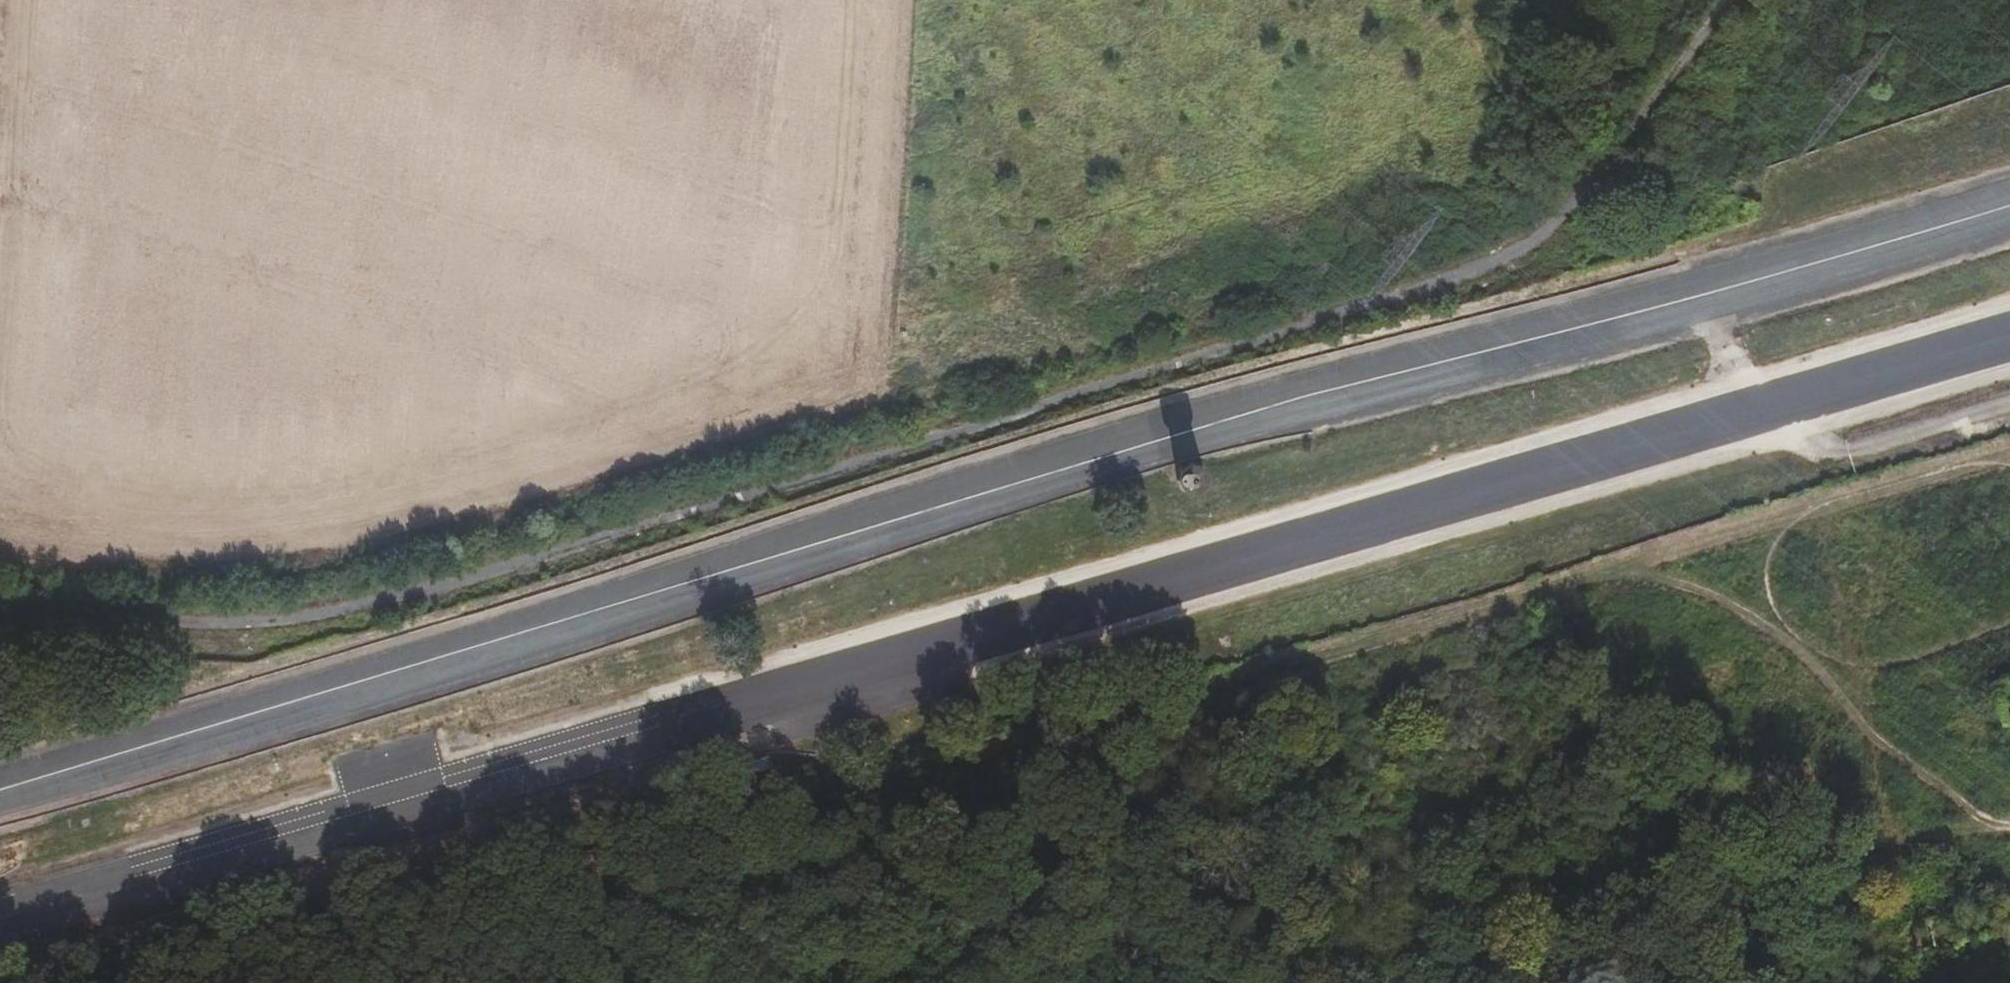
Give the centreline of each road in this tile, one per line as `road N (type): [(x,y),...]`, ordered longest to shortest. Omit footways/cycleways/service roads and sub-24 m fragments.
road 1 (unclassified): [(1748,0),(1571,217),(1504,272),(760,496),(294,618),(145,619),(0,603)]
road 2 (track): [(2009,828),(1813,862)]

